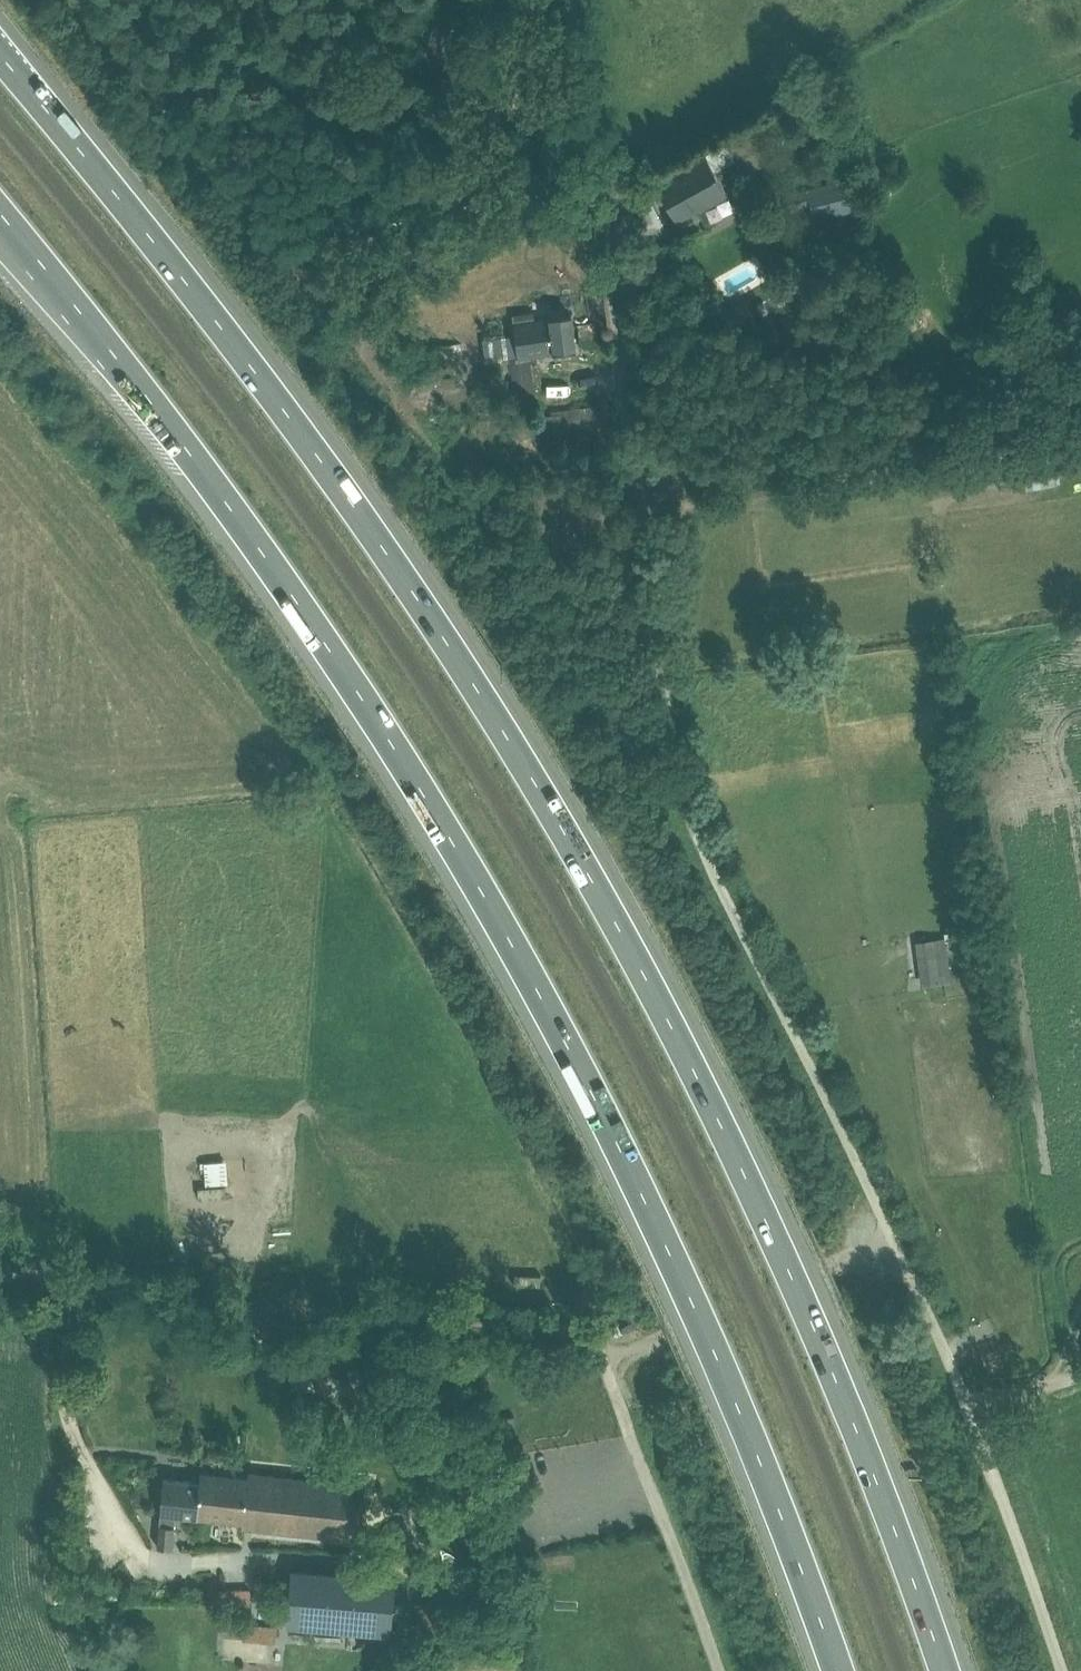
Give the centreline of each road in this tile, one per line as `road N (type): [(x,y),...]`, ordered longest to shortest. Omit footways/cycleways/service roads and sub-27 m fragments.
road 1 (motorway): [(944,1670),(890,1516),(754,1194),(606,904),(460,662),(317,454),(0,49)]
road 2 (motorway): [(0,213),(302,608),(506,935),(664,1240),(758,1457),(838,1670)]
road 3 (unclassified): [(1058,1670),(972,1424),(897,1242),(682,803),(609,214)]
road 4 (track): [(634,453),(684,476),(833,462),(1077,349)]
road 5 (unclassified): [(605,1365),(719,1670)]
road 6 (track): [(609,214),(582,0)]

